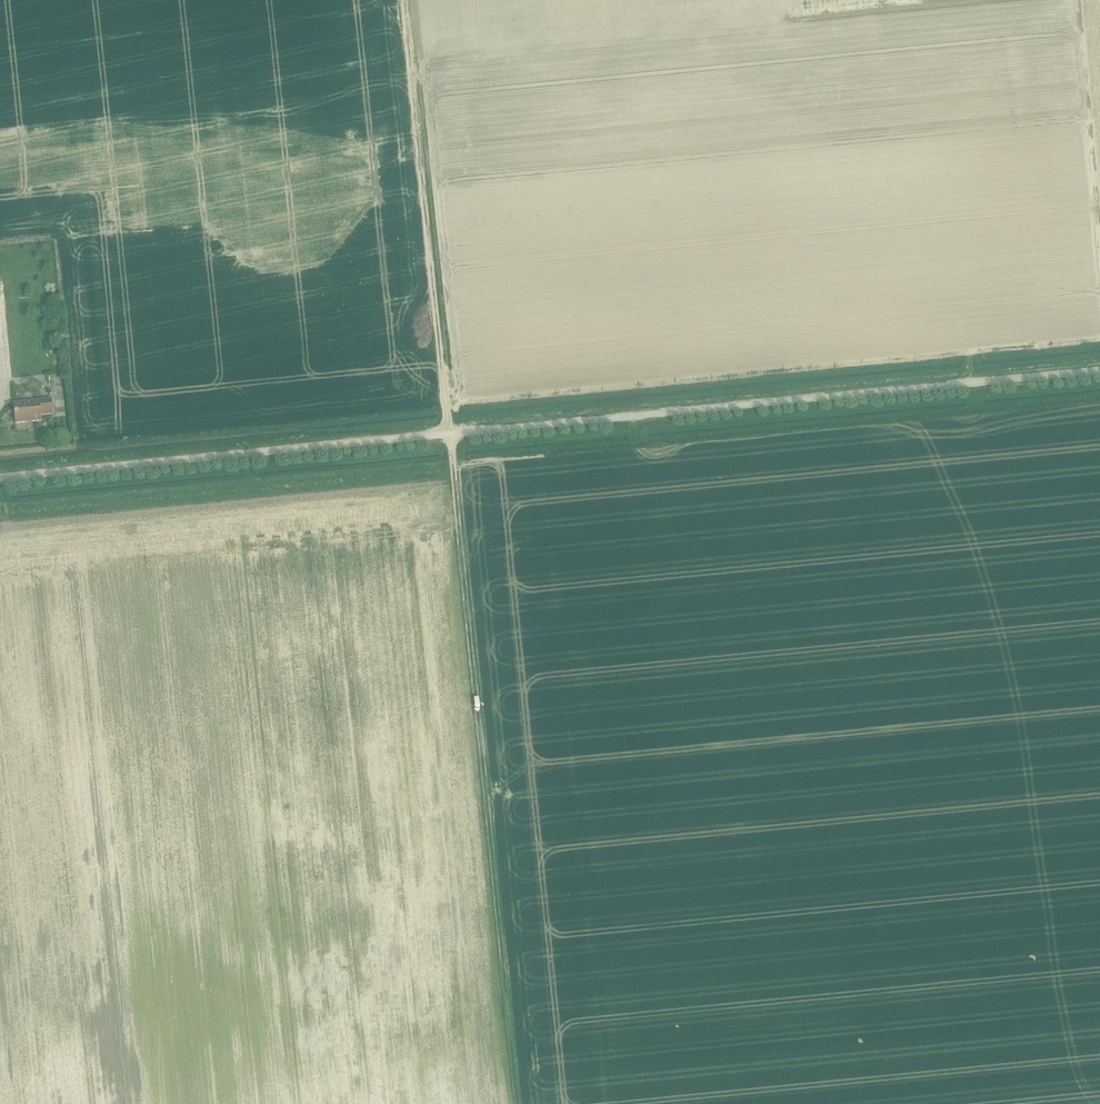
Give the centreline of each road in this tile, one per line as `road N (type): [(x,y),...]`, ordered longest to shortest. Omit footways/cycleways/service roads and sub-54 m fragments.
road 1 (unclassified): [(0,480),(1099,370)]
road 2 (track): [(449,433),(519,1103)]
road 3 (track): [(449,433),(403,0)]

